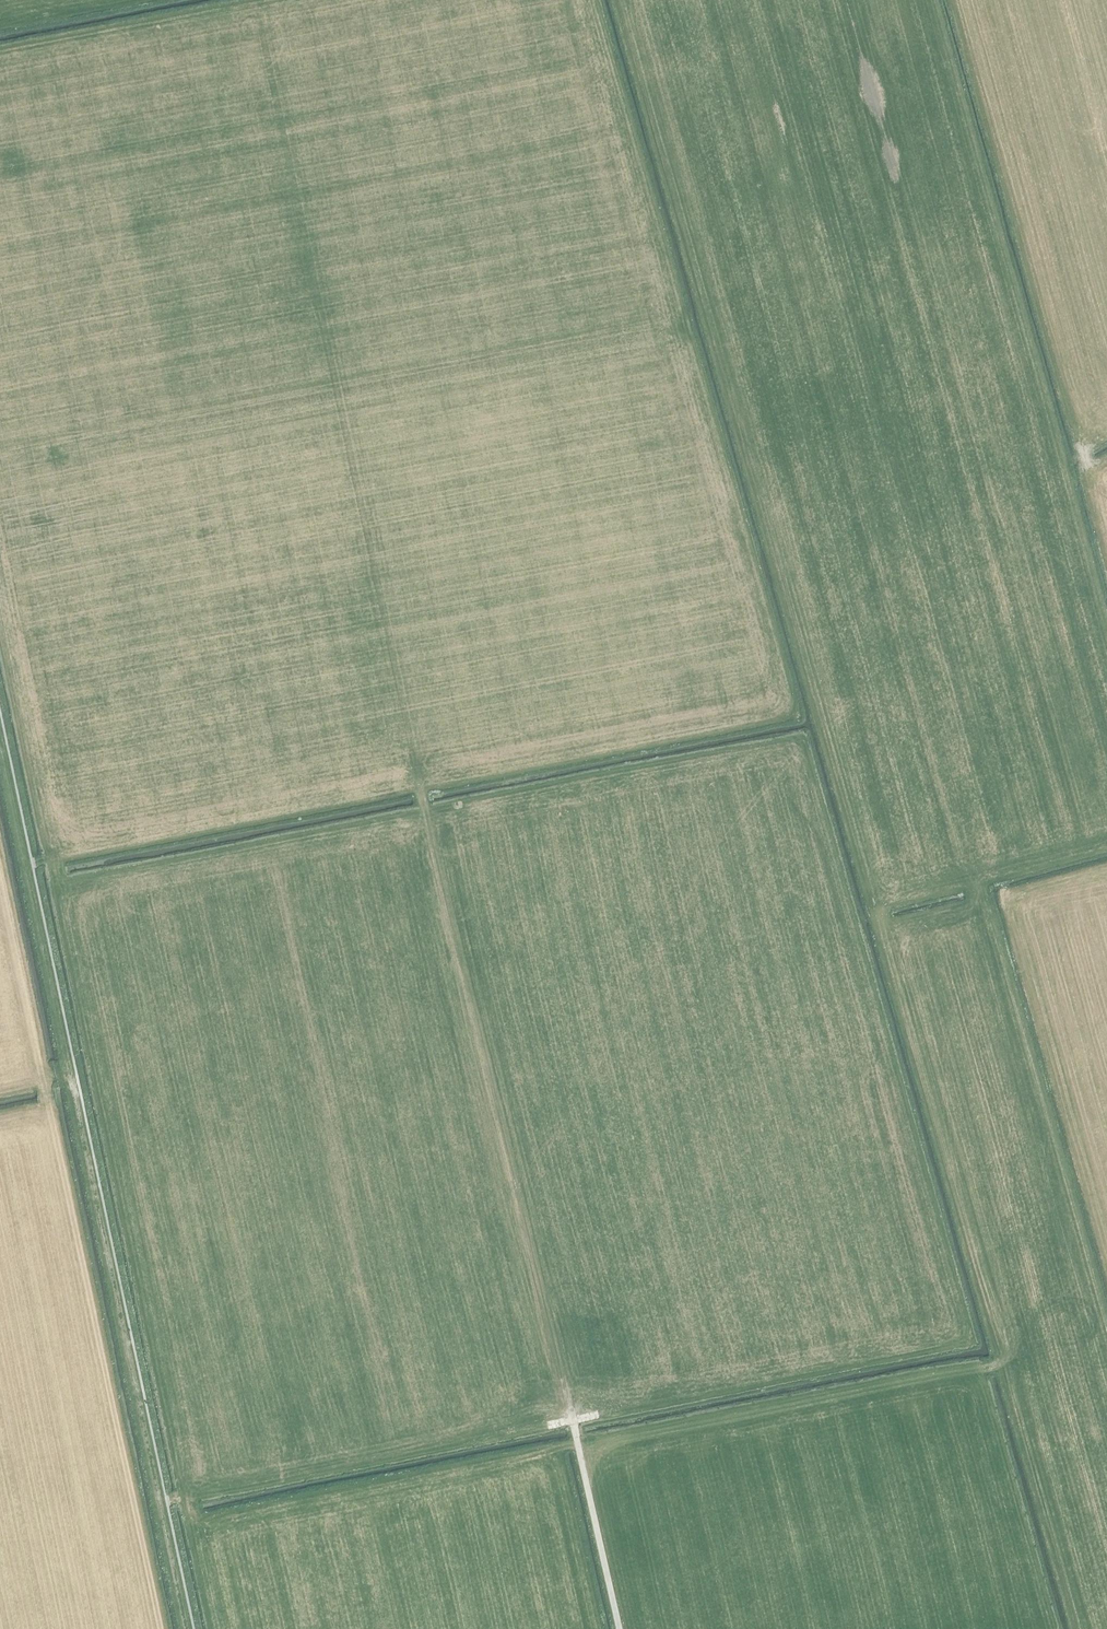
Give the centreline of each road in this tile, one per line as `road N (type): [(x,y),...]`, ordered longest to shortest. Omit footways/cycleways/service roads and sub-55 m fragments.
road 1 (track): [(0,749),(187,1628)]

